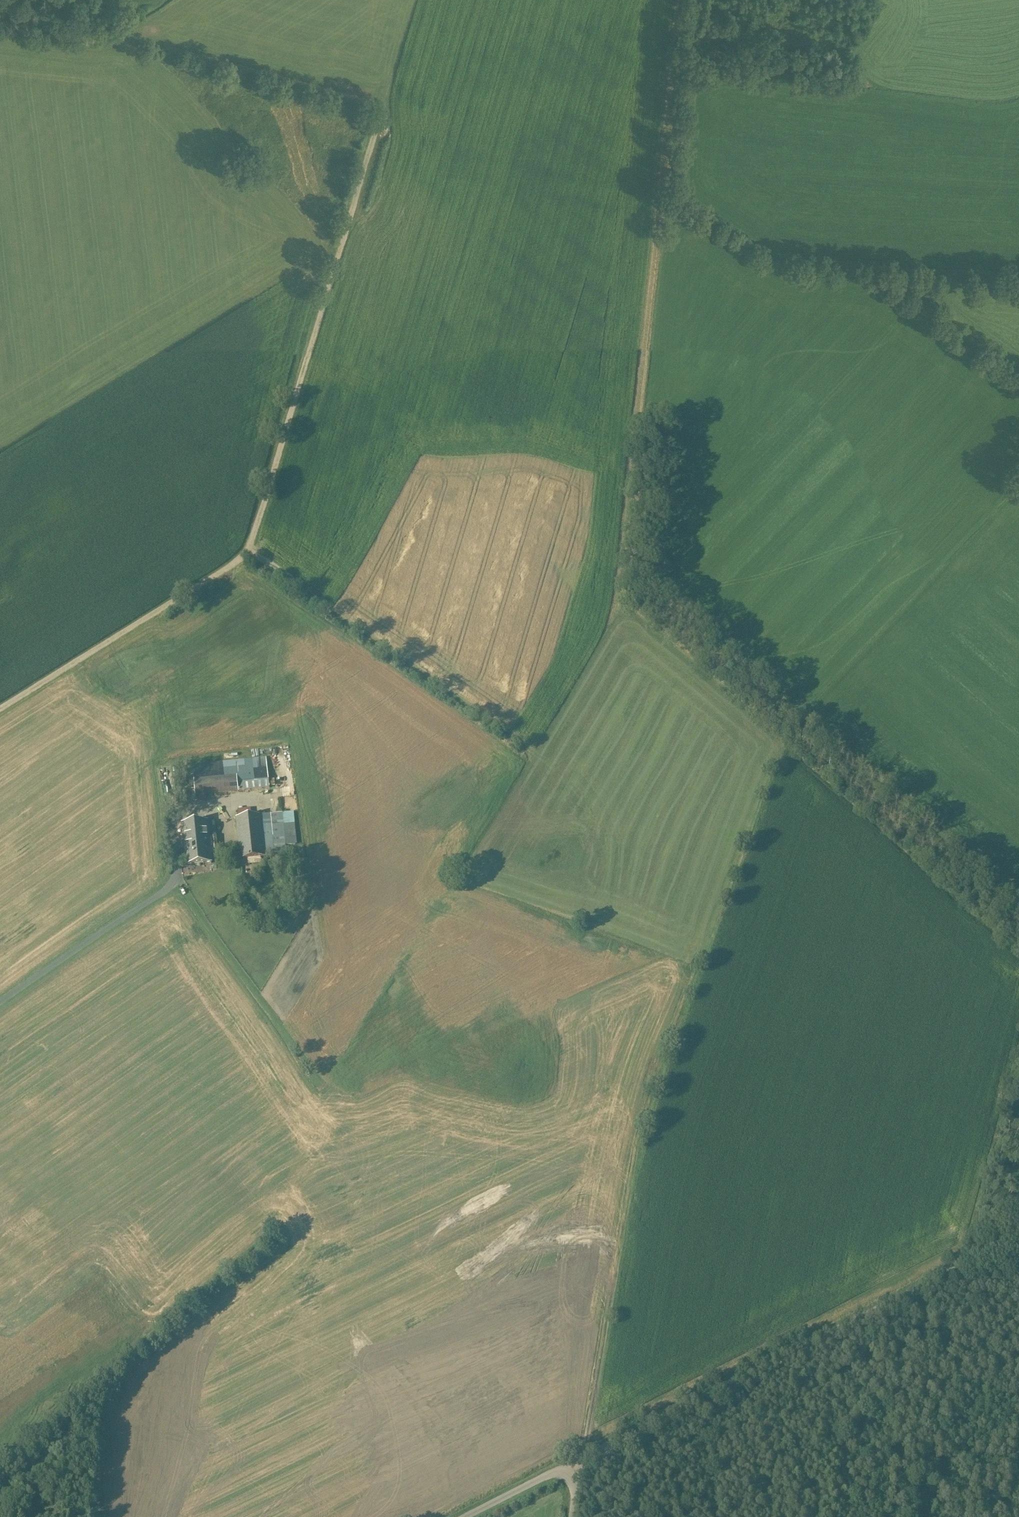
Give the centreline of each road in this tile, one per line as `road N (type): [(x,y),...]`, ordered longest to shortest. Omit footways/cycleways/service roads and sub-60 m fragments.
road 1 (unclassified): [(583,1457),(1018,1238)]
road 2 (track): [(325,1089),(178,884)]
road 3 (residential): [(466,1516),(583,1457)]

